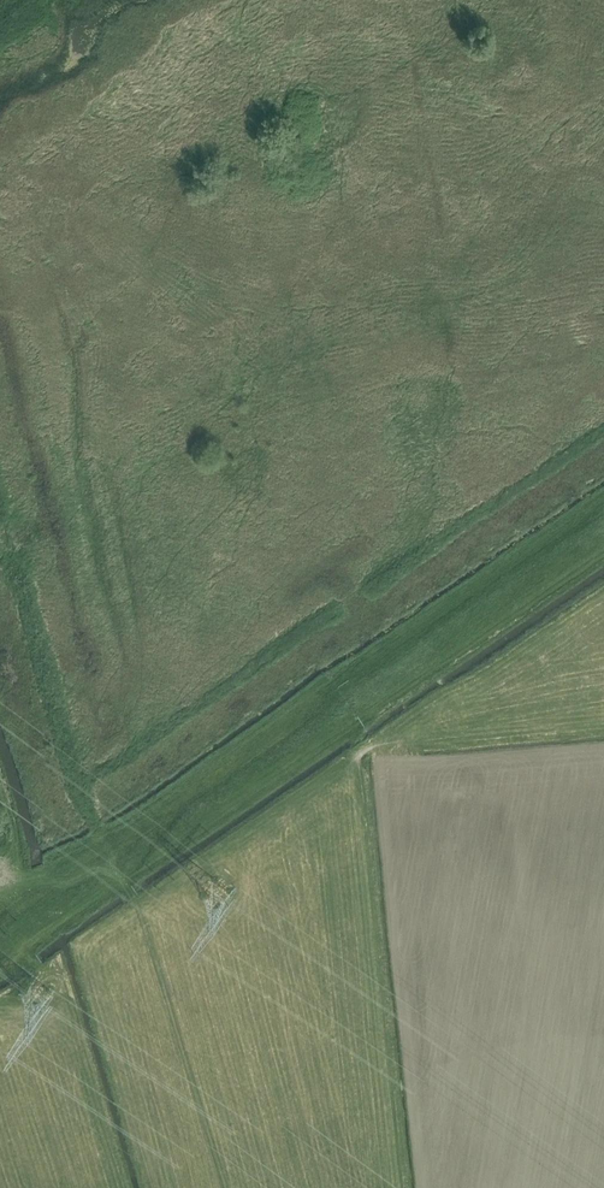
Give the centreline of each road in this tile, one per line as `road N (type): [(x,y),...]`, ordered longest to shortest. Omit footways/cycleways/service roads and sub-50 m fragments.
road 1 (track): [(102,840),(0,527)]
road 2 (track): [(102,840),(100,850),(24,890),(0,780)]

